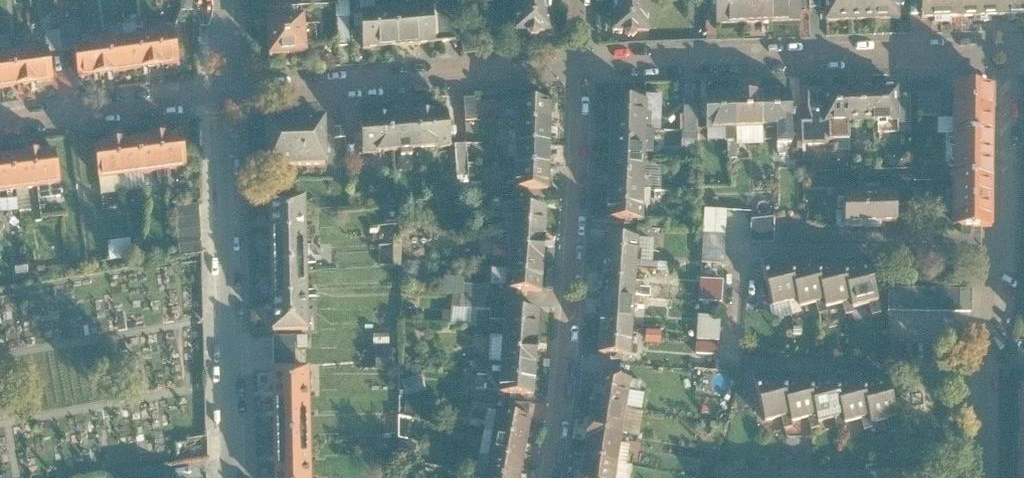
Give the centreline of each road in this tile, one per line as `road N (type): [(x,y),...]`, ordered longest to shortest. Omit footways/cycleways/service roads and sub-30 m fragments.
road 1 (residential): [(1006,52),(1005,223),(986,343),(985,477)]
road 2 (residential): [(580,65),(1006,52)]
road 3 (residential): [(547,477),(566,357),(580,65)]
road 4 (residential): [(225,96),(232,477)]
road 5 (residential): [(225,96),(580,65)]
road 6 (residential): [(0,124),(225,96)]

